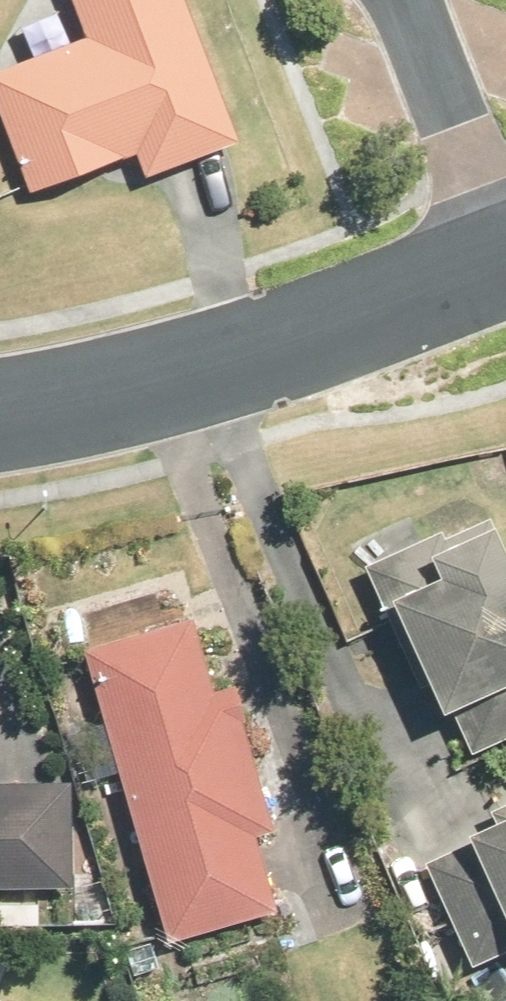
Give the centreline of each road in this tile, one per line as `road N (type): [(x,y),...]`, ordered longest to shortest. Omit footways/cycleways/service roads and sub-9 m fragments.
road 1 (residential): [(0,420),(188,374),(505,266)]
road 2 (residential): [(414,0),(505,237)]

